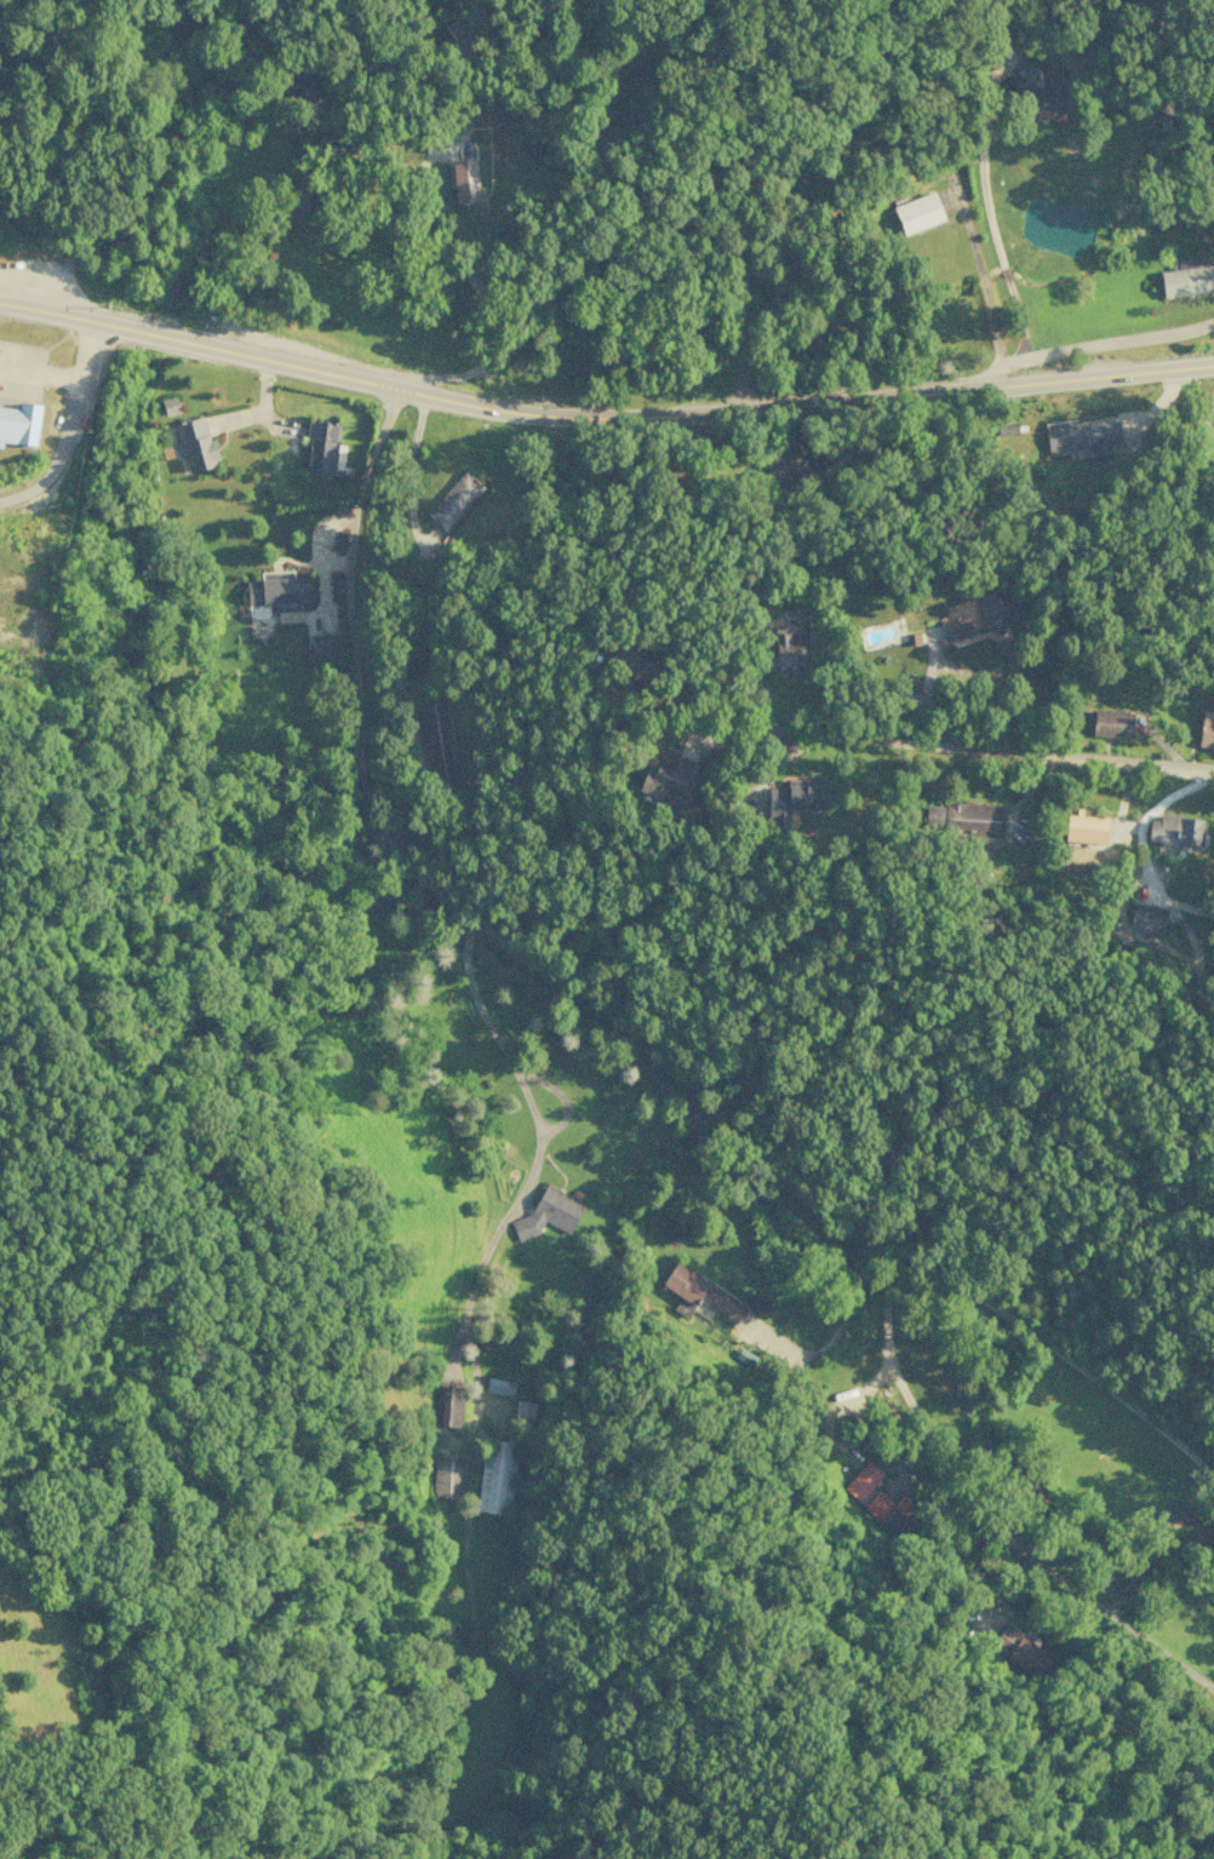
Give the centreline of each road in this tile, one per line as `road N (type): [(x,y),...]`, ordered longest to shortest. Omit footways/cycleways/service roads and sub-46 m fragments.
road 1 (tertiary): [(0,304),(540,415),(750,419),(1213,362)]
road 2 (residential): [(394,388),(353,529),(347,598),(359,781),(382,837),(464,918),(468,994),(517,1160),(511,1234),(431,1465)]
road 3 (residential): [(1213,1481),(464,918)]
road 4 (residential): [(920,1262),(901,1326),(905,1423),(998,1589),(1150,1654),(1213,1712)]
road 5 (residential): [(748,733),(1213,774)]
road 6 (residential): [(97,322),(64,441),(32,489),(0,495)]

